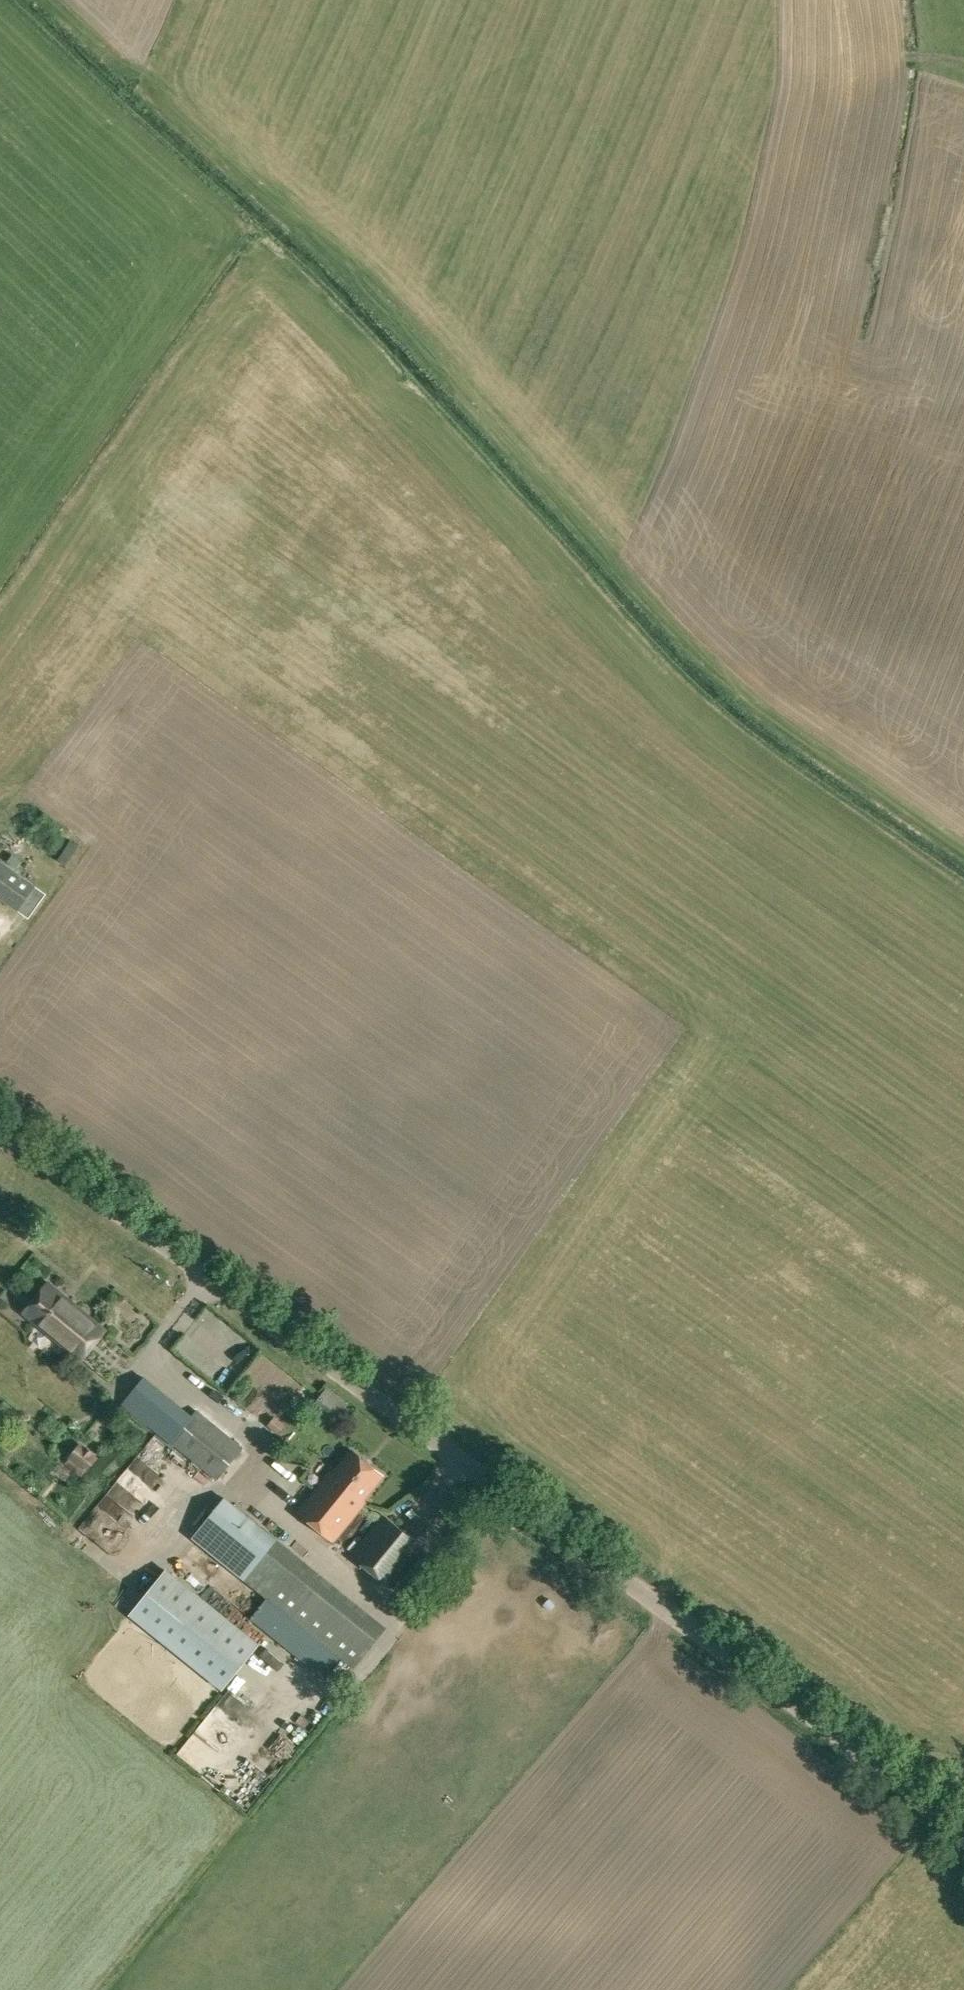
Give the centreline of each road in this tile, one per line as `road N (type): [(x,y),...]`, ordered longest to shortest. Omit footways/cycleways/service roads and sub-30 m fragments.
road 1 (unclassified): [(963,1820),(0,1130)]

